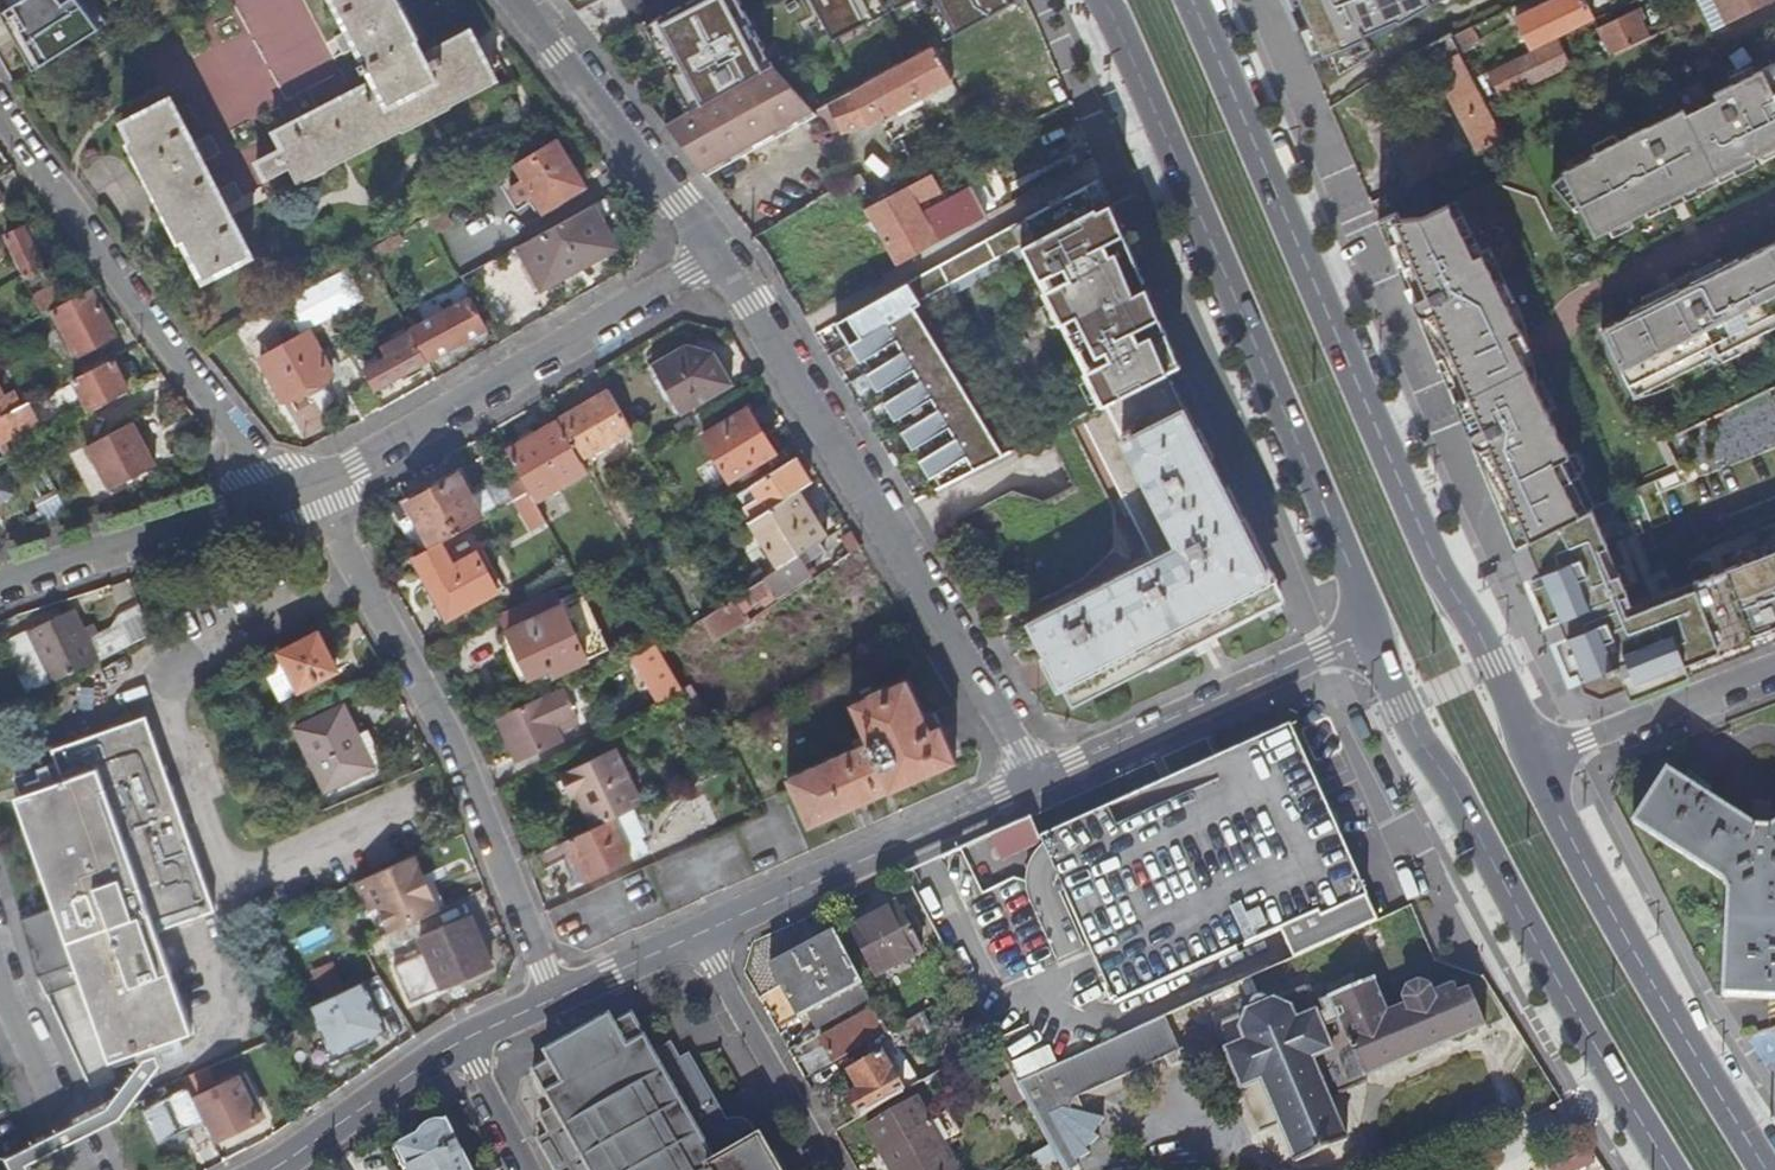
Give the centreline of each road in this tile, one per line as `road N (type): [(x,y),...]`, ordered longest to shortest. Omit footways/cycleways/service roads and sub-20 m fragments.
road 1 (primary): [(1536,758),(1439,569),(1192,0)]
road 2 (primary): [(1101,0),(1167,137),(1371,630)]
road 3 (residential): [(725,250),(1042,781)]
road 4 (primary): [(1371,630),(1426,750),(1670,1169)]
road 5 (residential): [(557,995),(470,771),(312,492)]
road 6 (residential): [(312,492),(178,358),(0,111)]
road 7 (residential): [(312,492),(725,250)]
road 8 (primary): [(1766,1169),(1586,865),(1536,758)]
road 9 (residential): [(698,933),(1042,781)]
road 10 (residential): [(1042,781),(1371,630)]
road 11 (residential): [(510,0),(725,250)]
road 12 (residential): [(0,585),(312,492)]
road 13 (residential): [(698,933),(834,1169)]
road 14 (residential): [(1536,758),(1774,667)]
road 15 (residential): [(259,1169),(464,1040)]
road 16 (residential): [(91,1169),(0,969)]
road 17 (residential): [(557,995),(698,933)]
road 18 (residential): [(464,1040),(532,1169)]

